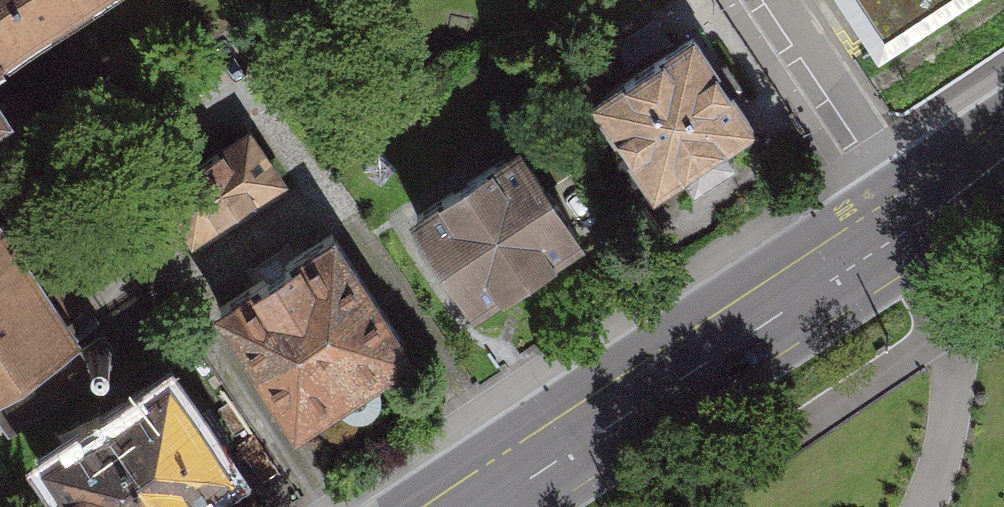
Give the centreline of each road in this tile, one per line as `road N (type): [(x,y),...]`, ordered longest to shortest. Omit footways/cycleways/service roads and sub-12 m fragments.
road 1 (primary): [(487,506),(904,214)]
road 2 (residential): [(758,0),(904,214)]

